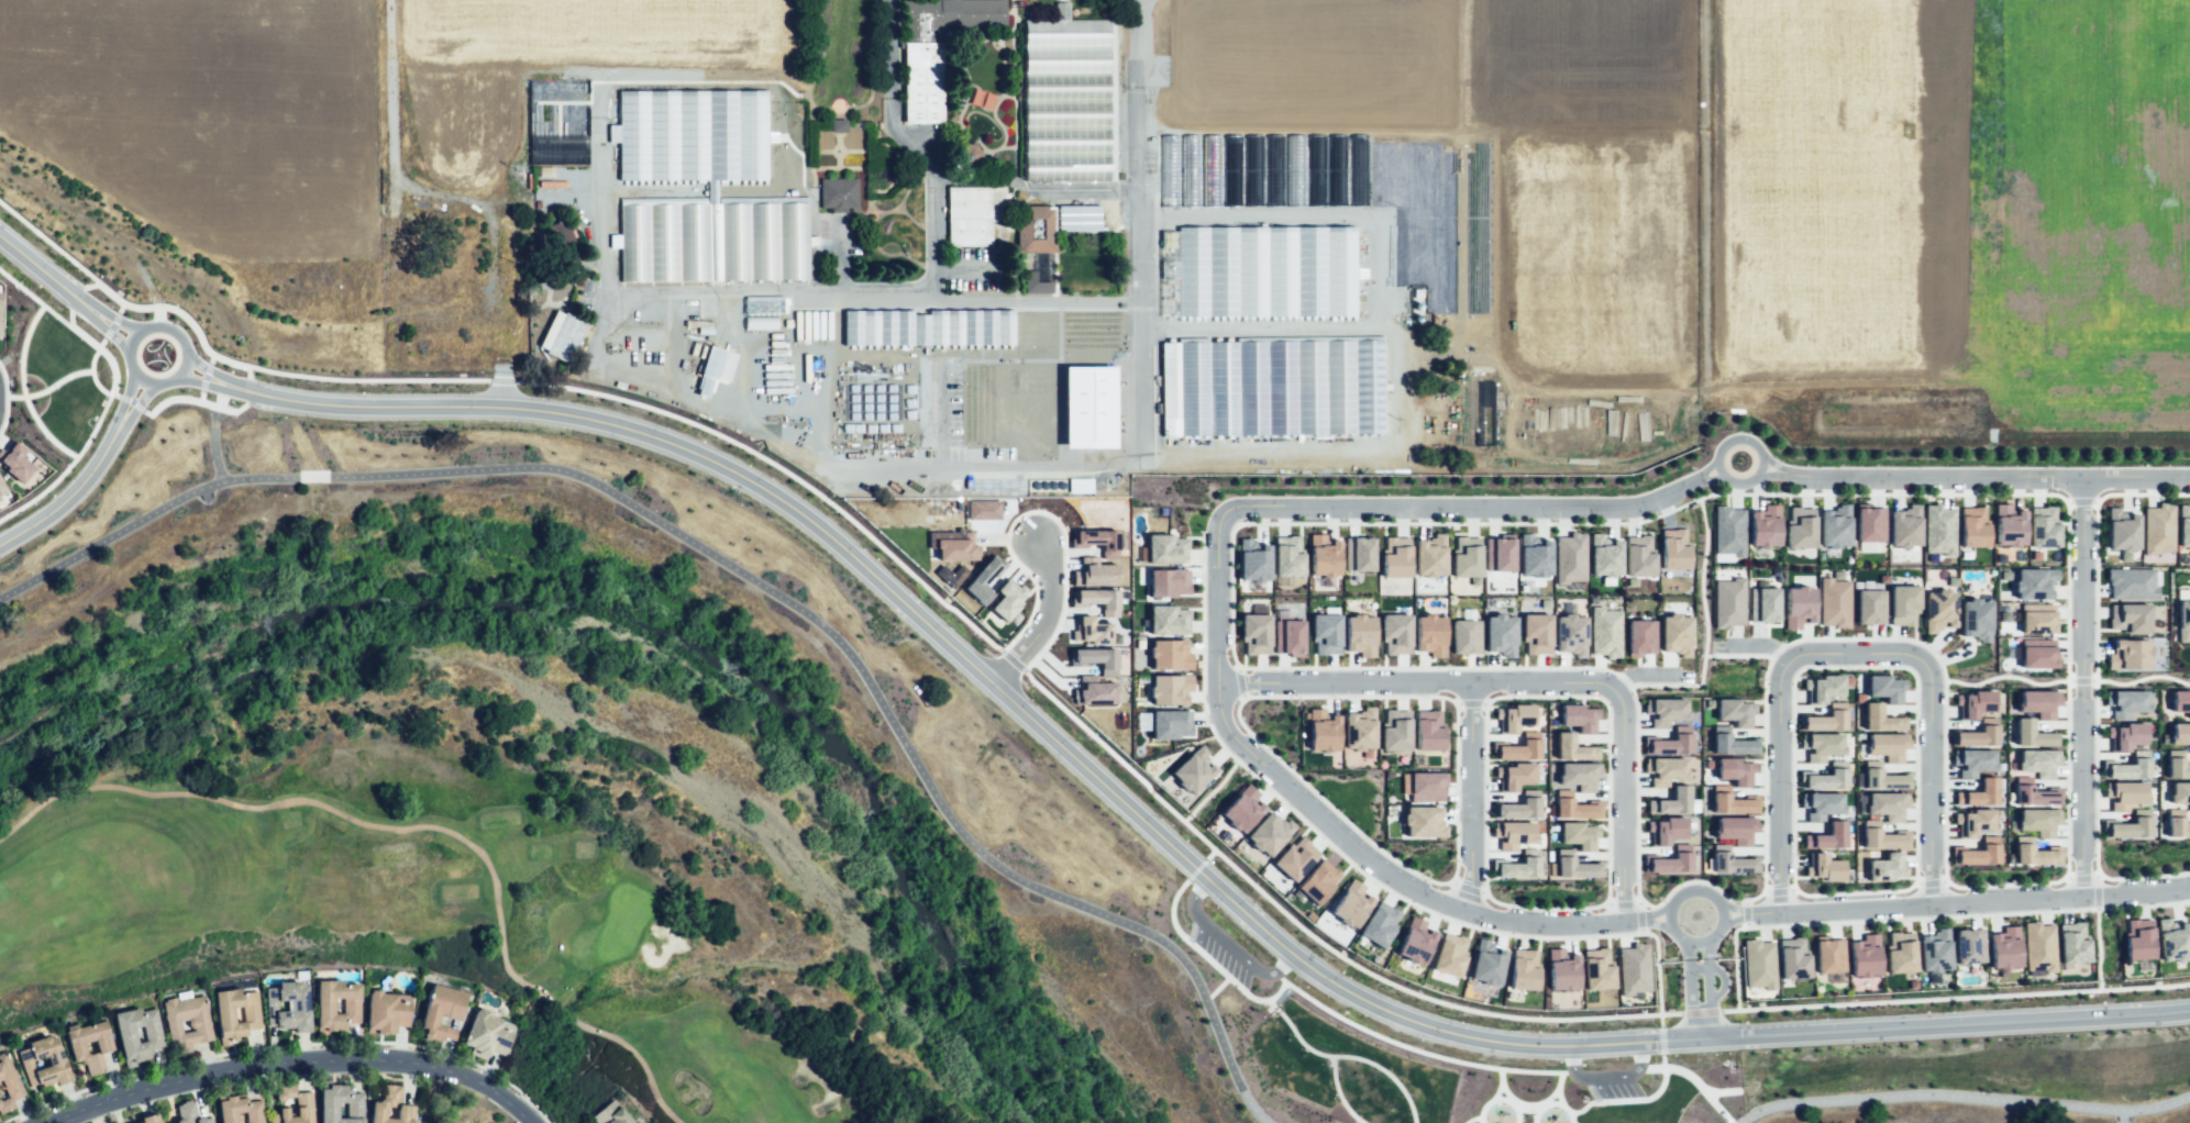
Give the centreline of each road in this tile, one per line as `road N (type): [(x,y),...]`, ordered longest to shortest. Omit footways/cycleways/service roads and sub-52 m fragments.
road 1 (residential): [(2189,1012),(1568,1047),(1451,1033),(1385,1011),(1301,963),(1226,901),(786,502)]
road 2 (residential): [(1646,920),(1535,924),(1431,900),(1356,852),(1243,747),(1224,716),(1218,682),(1217,533),(1237,508)]
road 3 (residential): [(786,502),(690,451),(565,410),(350,405),(256,393)]
road 4 (residential): [(532,1122),(482,1081),(419,1061),(347,1055),(192,1077),(47,1122)]
road 5 (residential): [(1237,508),(1626,507),(1694,479)]
road 6 (residential): [(2081,480),(2083,897)]
road 7 (residential): [(2189,480),(1781,472)]
road 8 (residential): [(1218,682),(1592,681),(1611,689)]
road 9 (residential): [(1779,912),(1783,668),(1805,654),(1914,654)]
road 10 (residential): [(2083,897),(1746,914)]
road 11 (residential): [(1914,654),(1929,676),(1927,905)]
road 12 (residential): [(1611,689),(1621,705),(1622,922)]
road 13 (residential): [(398,234),(390,0)]
road 14 (residential): [(1470,682),(1463,911)]
road 15 (residential): [(1722,907),(1701,888),(1681,890),(1668,903),(1666,923),(1680,942),(1704,944),(1718,933),(1722,907)]
road 16 (residential): [(169,380),(186,357),(181,338),(166,326),(139,331),(129,365),(151,383),(169,380)]
road 17 (residential): [(121,421),(73,494),(0,542)]
road 18 (residential): [(994,686),(1041,621),(1048,596),(1037,544)]
road 19 (residential): [(1754,477),(1760,464),(1754,443),(1733,437),(1719,446),(1716,467),(1725,479),(1754,477)]

